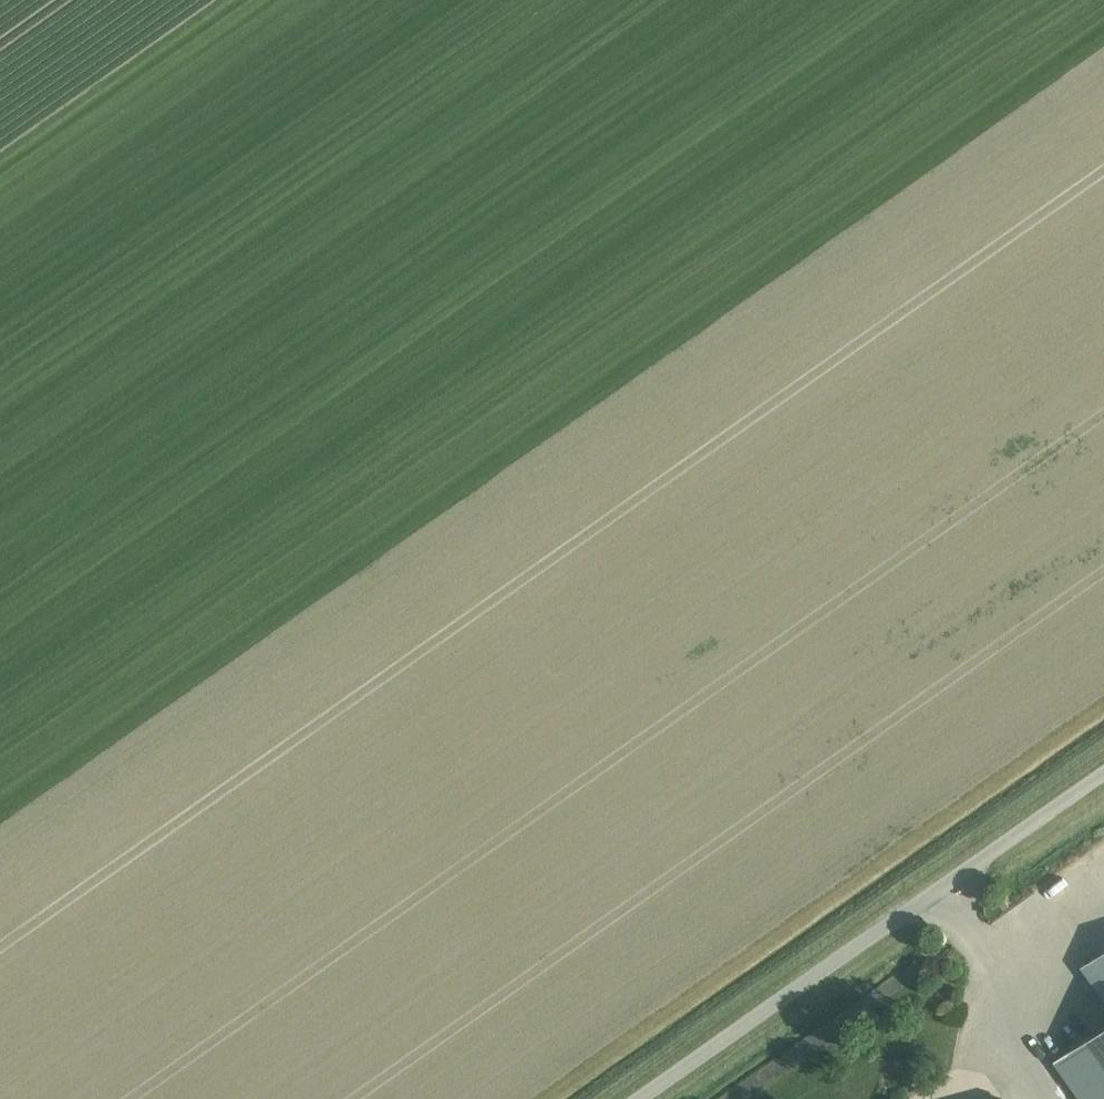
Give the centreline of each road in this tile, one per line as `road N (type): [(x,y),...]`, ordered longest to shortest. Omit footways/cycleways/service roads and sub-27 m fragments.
road 1 (unclassified): [(637,1098),(1103,773)]

